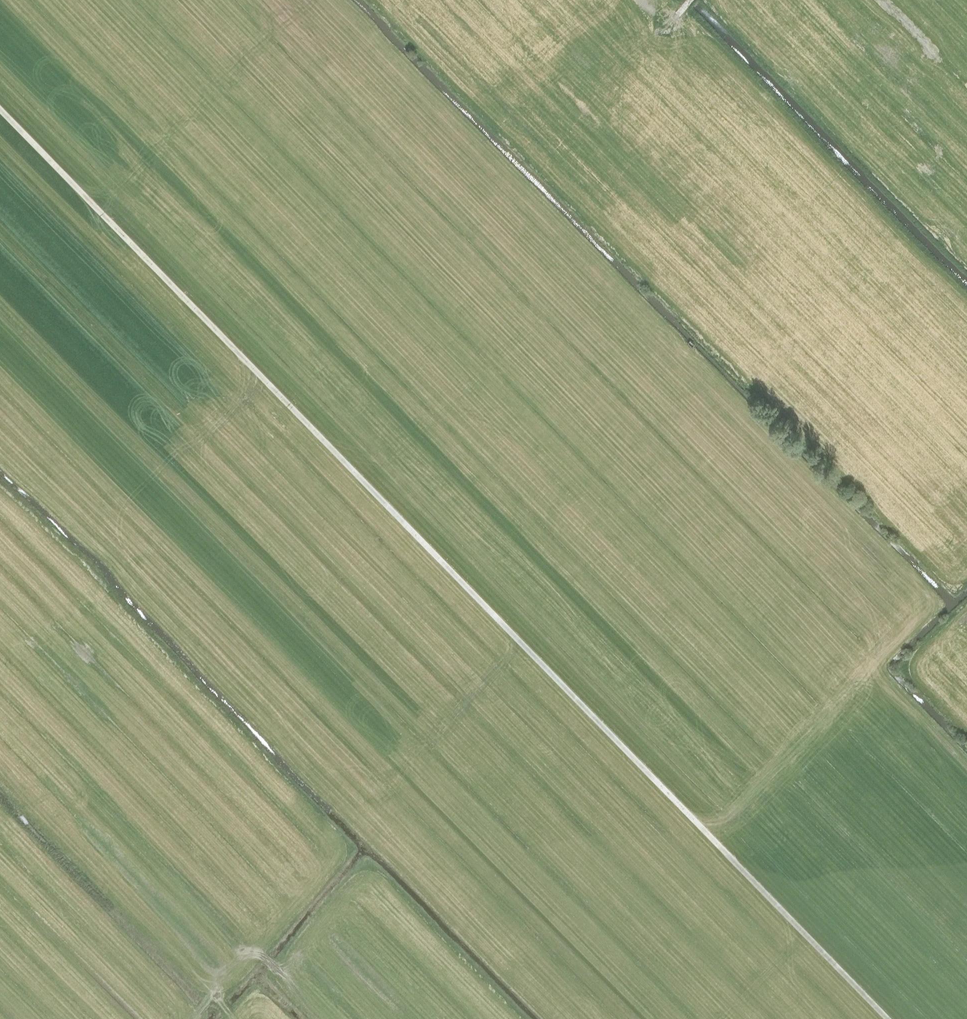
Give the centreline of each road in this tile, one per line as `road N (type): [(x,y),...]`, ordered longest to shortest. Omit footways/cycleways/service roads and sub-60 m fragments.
road 1 (track): [(888,1018),(0,110)]

